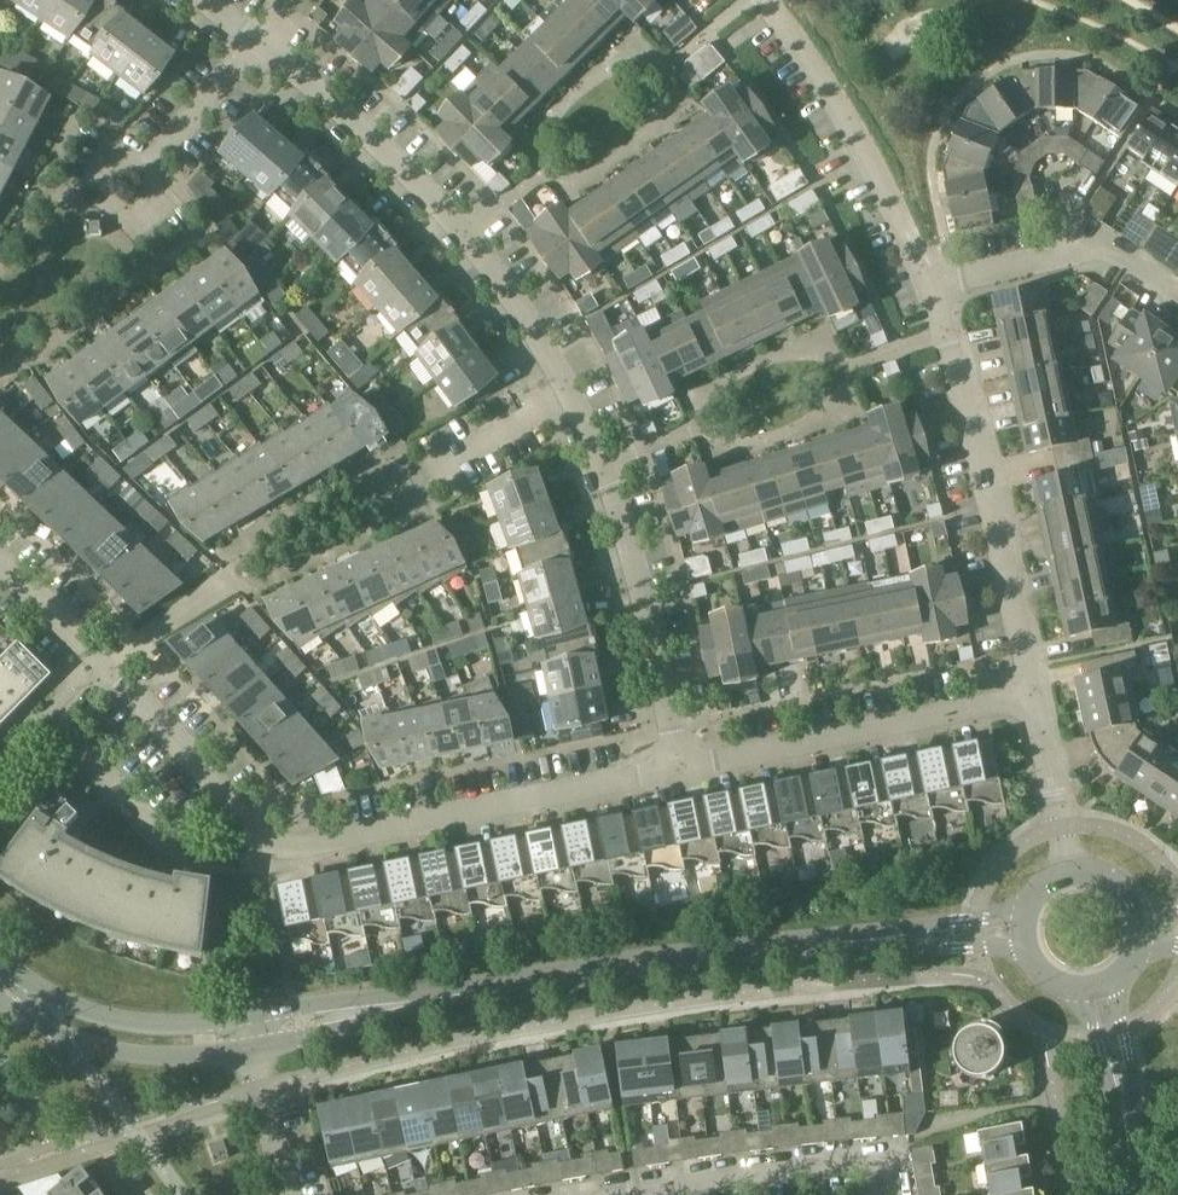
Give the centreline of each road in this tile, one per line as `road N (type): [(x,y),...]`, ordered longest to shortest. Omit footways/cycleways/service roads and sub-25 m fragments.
road 1 (tertiary): [(251,1032),(660,962),(1017,928)]
road 2 (residential): [(686,766),(302,845),(272,838),(108,660)]
road 3 (residential): [(573,395),(465,232),(359,123),(266,47)]
road 4 (residential): [(1036,693),(982,456),(931,286)]
road 5 (residential): [(686,766),(640,580),(573,395)]
road 6 (residential): [(1036,693),(686,766)]
road 7 (residential): [(931,286),(840,112),(764,0)]
road 8 (residential): [(34,183),(98,215),(148,265),(204,230),(159,157)]
road 9 (residential): [(901,1194),(880,1161),(846,1160),(629,1194)]
road 10 (tertiary): [(251,1032),(190,1039),(93,1027),(33,1004),(0,977)]
road 11 (residential): [(1177,295),(1099,247),(931,286)]
road 12 (tertiary): [(1136,1194),(1116,1032),(1098,989)]
road 13 (residential): [(1059,871),(1036,693)]
road 14 (residential): [(159,157),(78,111),(34,183)]
road 15 (unclassified): [(301,1194),(251,1032)]
road 16 (residential): [(573,395),(424,474)]
road 17 (residential): [(266,47),(159,157)]
road 18 (residential): [(108,660),(0,562)]

